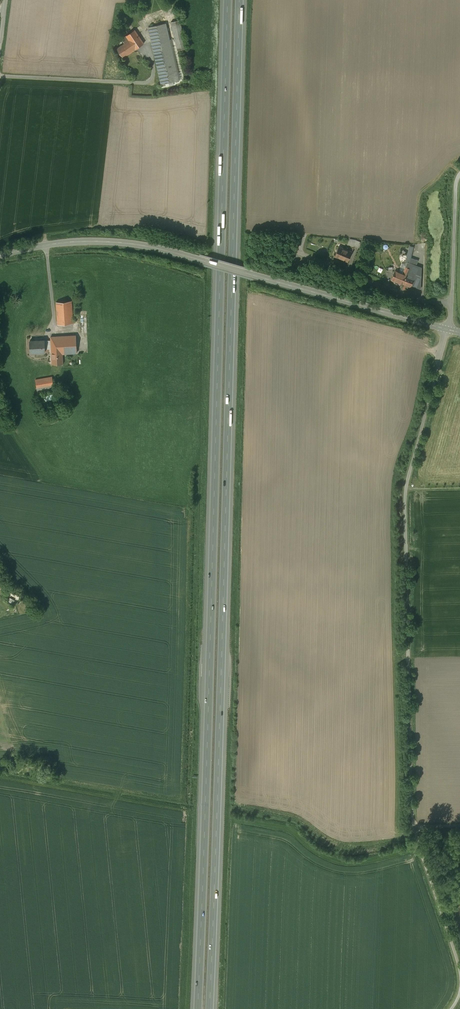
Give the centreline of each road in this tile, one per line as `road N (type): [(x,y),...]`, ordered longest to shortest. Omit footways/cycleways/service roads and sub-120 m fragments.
road 1 (motorway): [(228,0),(198,1008)]
road 2 (motorway): [(210,1008),(240,0)]
road 3 (unclassified): [(416,826),(405,501),(449,330)]
road 4 (tertiary): [(449,330),(134,243),(66,242),(0,256)]
road 5 (unclassified): [(452,303),(415,299),(300,251)]
road 6 (unclassified): [(459,970),(416,826)]
road 7 (unclassified): [(452,303),(459,177)]

